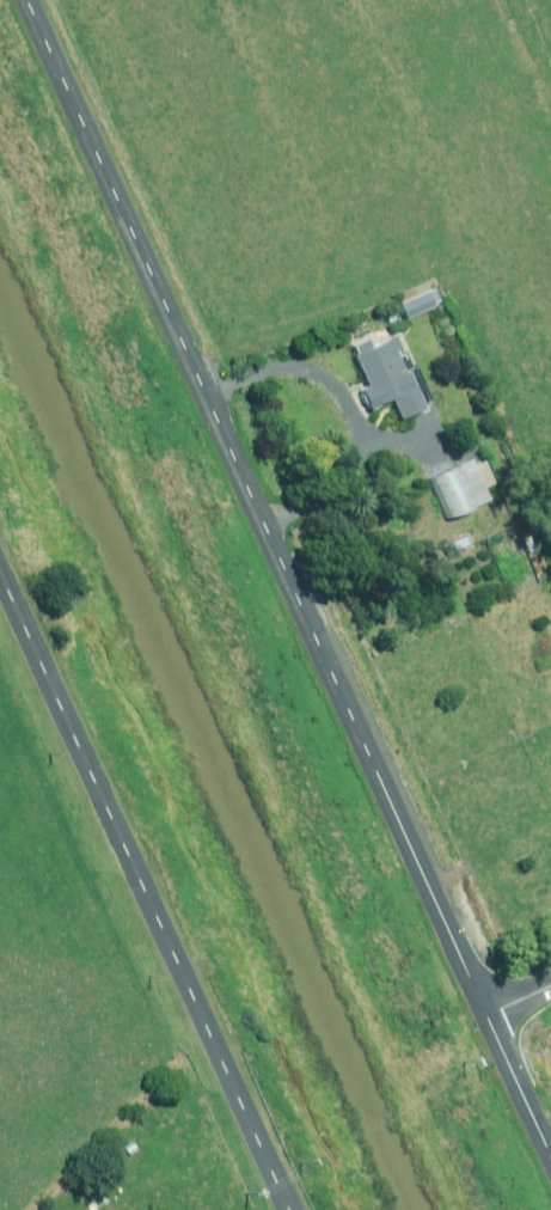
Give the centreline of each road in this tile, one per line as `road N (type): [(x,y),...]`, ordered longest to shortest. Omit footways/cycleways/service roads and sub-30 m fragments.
road 1 (unclassified): [(25,0),(485,1015)]
road 2 (unclassified): [(282,1209),(0,588)]
road 3 (unclassified): [(485,1015),(550,1162)]

